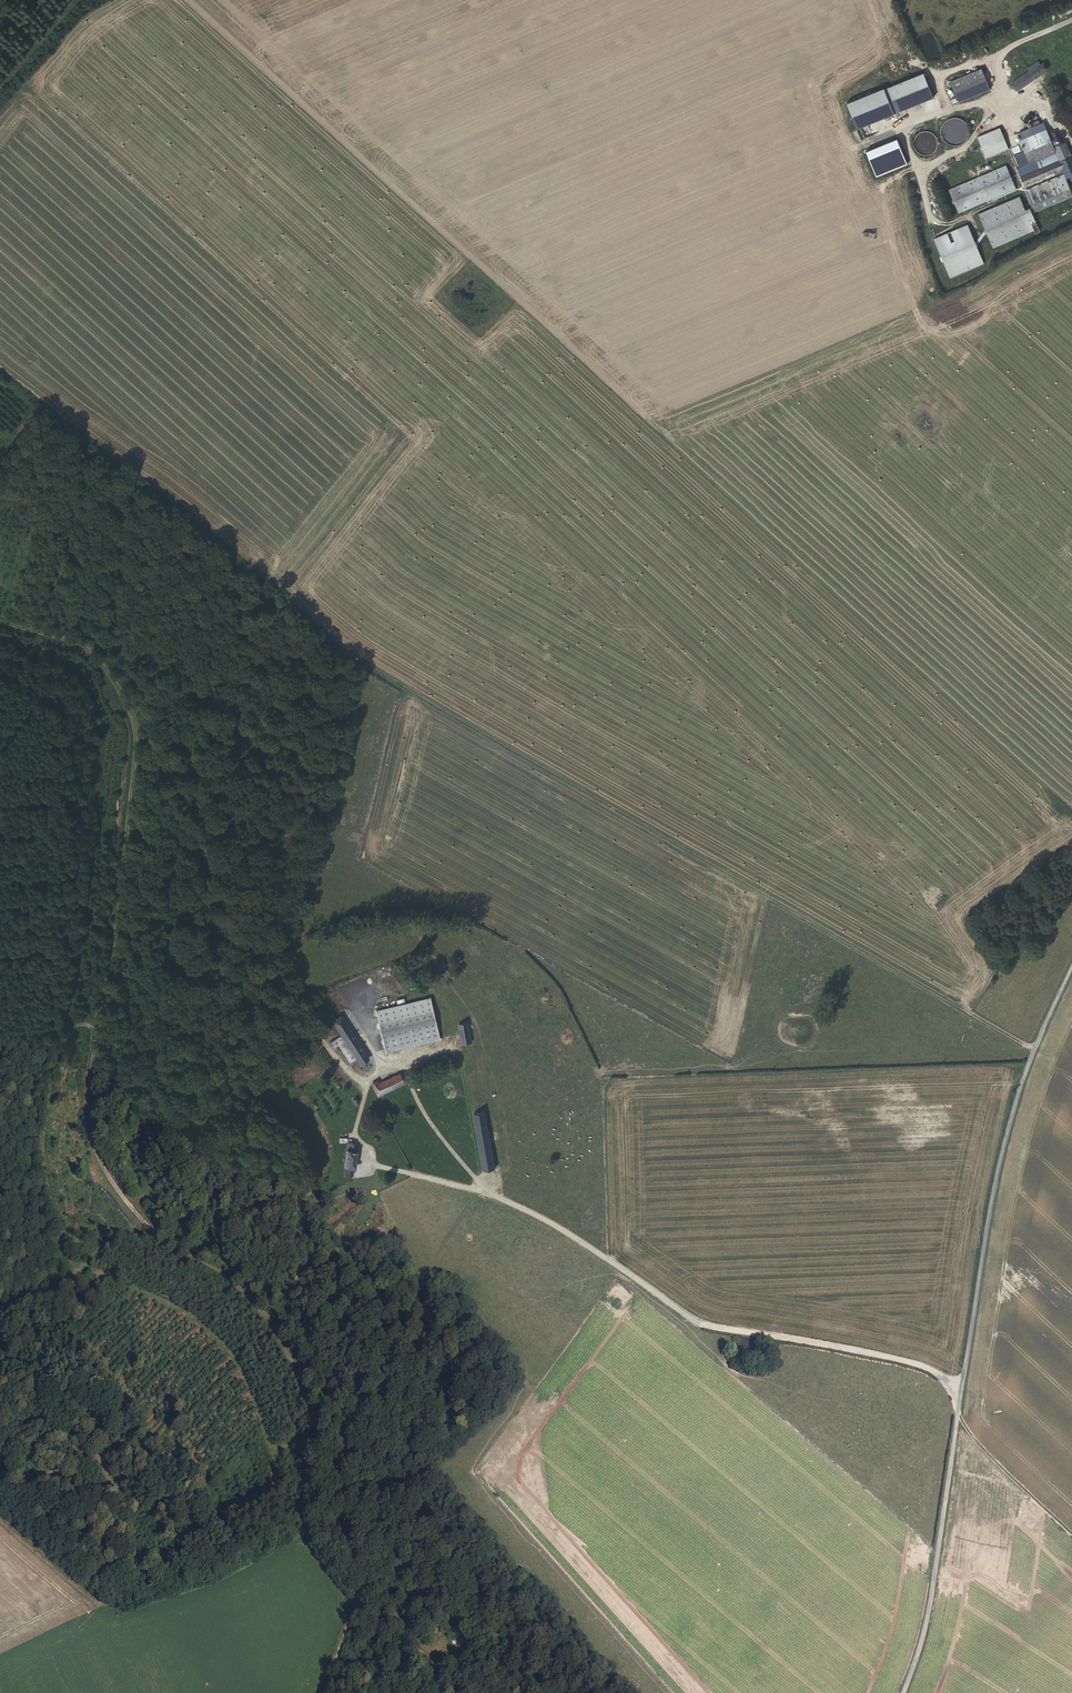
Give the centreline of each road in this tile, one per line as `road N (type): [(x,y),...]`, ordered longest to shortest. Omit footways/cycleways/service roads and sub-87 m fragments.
road 1 (track): [(1034,1050),(350,656),(0,384)]
road 2 (track): [(0,635),(67,658),(114,708),(104,1019),(89,1087),(99,1168),(131,1211),(208,1261),(288,1339),(331,1436),(361,1566),(342,1676),(331,1692)]
road 3 (unclassified): [(1071,964),(1012,1112),(936,1572),(903,1692)]
road 4 (track): [(962,1390),(879,1355),(702,1324),(532,1213),(370,1164)]
road 5 (track): [(361,1566),(421,1372),(424,1314)]
road 6 (track): [(492,1196),(425,1117),(410,1074)]

